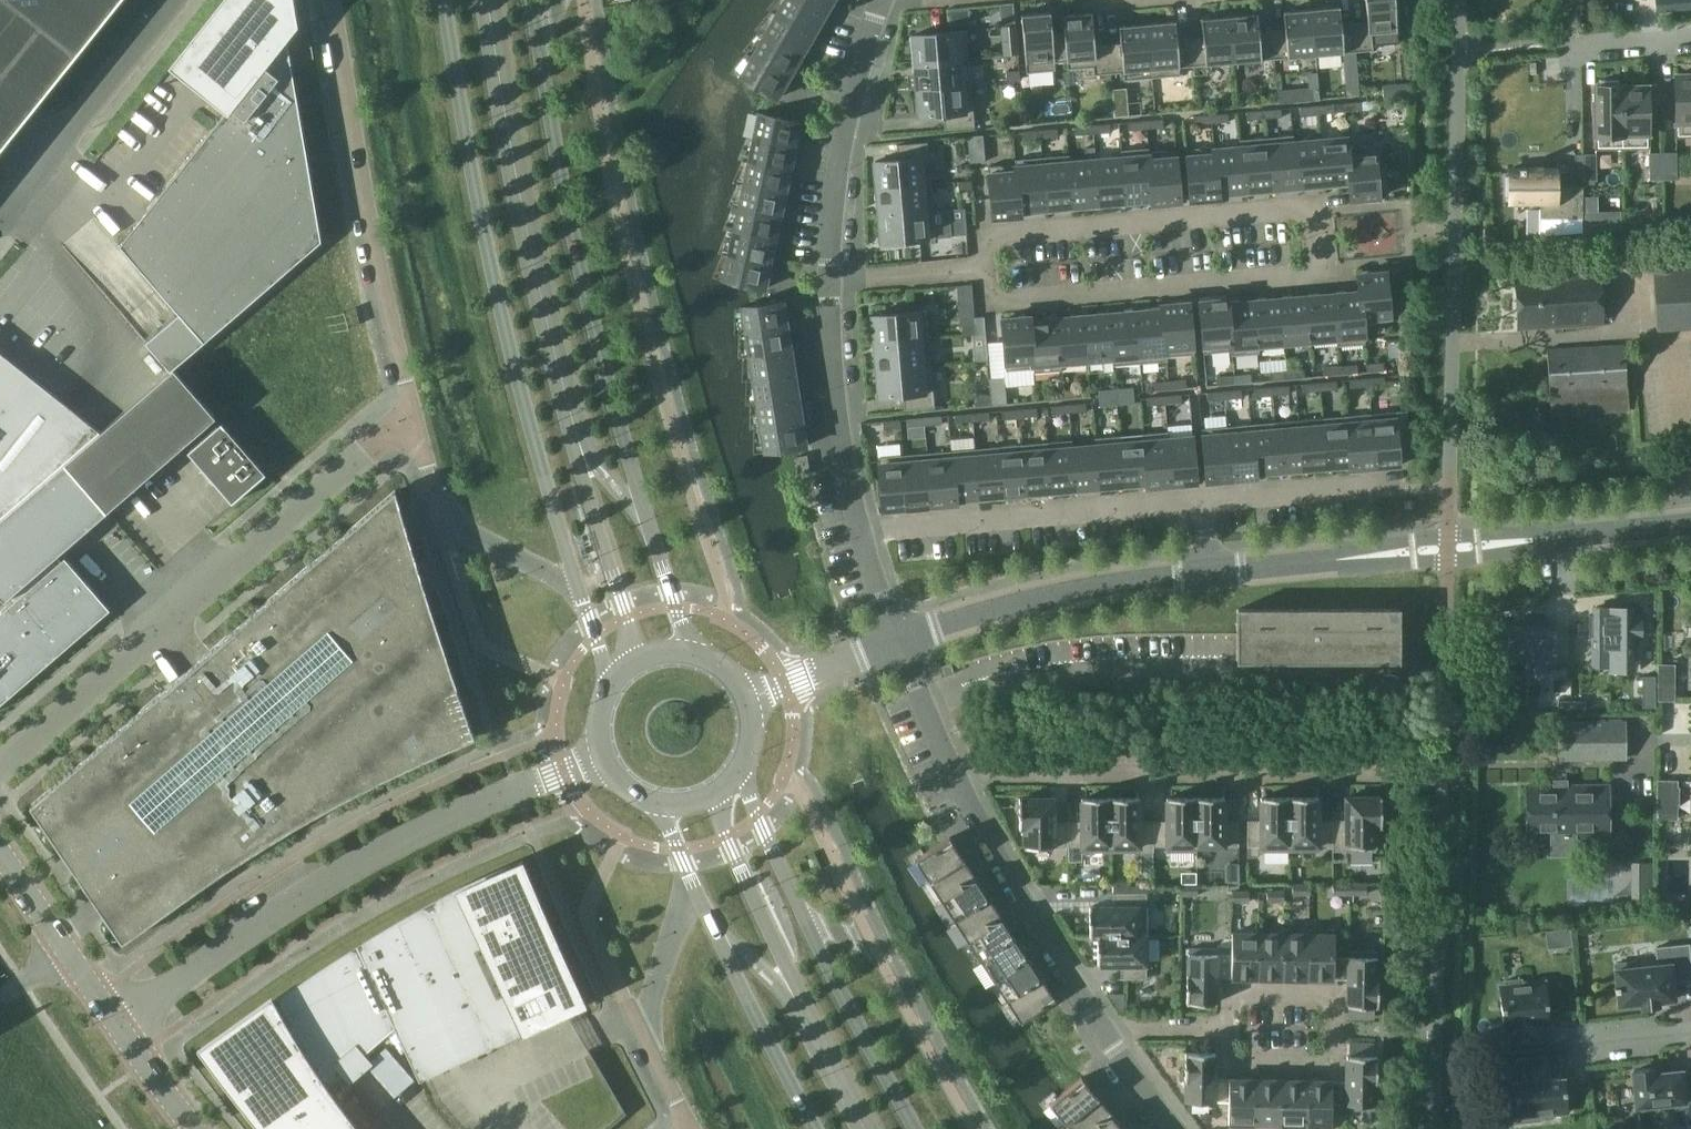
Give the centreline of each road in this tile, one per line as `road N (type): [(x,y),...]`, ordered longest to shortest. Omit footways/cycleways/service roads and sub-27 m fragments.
road 1 (residential): [(984,271),(987,304),(1322,274),(1316,206),(981,236)]
road 2 (secondary): [(696,653),(612,397),(567,210),(539,42)]
road 3 (secondary): [(443,0),(523,400),(578,589)]
road 4 (unclassified): [(603,761),(434,823),(330,878),(114,1026)]
road 5 (unclassified): [(414,408),(0,766)]
road 6 (unclassified): [(332,0),(414,408)]
road 7 (residential): [(957,780),(1350,777),(1362,770)]
road 8 (residential): [(856,526),(1203,502)]
road 9 (tertiary): [(894,640),(1021,602),(1210,571)]
road 10 (residential): [(1228,1027),(1229,993),(1337,995),(1335,1066),(1228,1063)]
road 11 (residential): [(880,0),(840,152),(830,285)]
road 12 (residential): [(957,780),(1101,1031)]
road 13 (secondary): [(690,879),(817,1128)]
road 14 (unclassified): [(175,0),(0,217)]
road 15 (unclassified): [(414,408),(442,520),(578,589)]
road 16 (unclassified): [(690,879),(641,1031),(689,1128)]
road 17 (residential): [(830,285),(836,411),(856,526)]
road 18 (secondary): [(916,1128),(806,922)]
road 19 (residential): [(978,1128),(872,944)]
road 20 (tertiary): [(0,852),(114,1026)]
road 21 (residential): [(1203,502),(1402,488)]
road 22 (tertiary): [(1515,541),(1690,523)]
road 23 (tertiary): [(1210,571),(1382,555)]
road 24 (residential): [(1690,32),(1520,47)]
road 25 (secondary): [(806,922),(741,771)]
road 26 (tertiary): [(746,696),(894,640)]
road 27 (residential): [(984,271),(830,285)]
road 28 (residential): [(894,640),(957,780)]
road 29 (tertiary): [(1515,541),(1481,533),(1408,540),(1382,555)]
road 30 (tertiary): [(1382,555),(1411,562),(1482,555),(1515,541)]
road 31 (tertiary): [(114,1026),(199,1128)]
road 32 (residential): [(1101,1031),(1228,1027)]
road 33 (residential): [(1101,1031),(1177,1128)]

